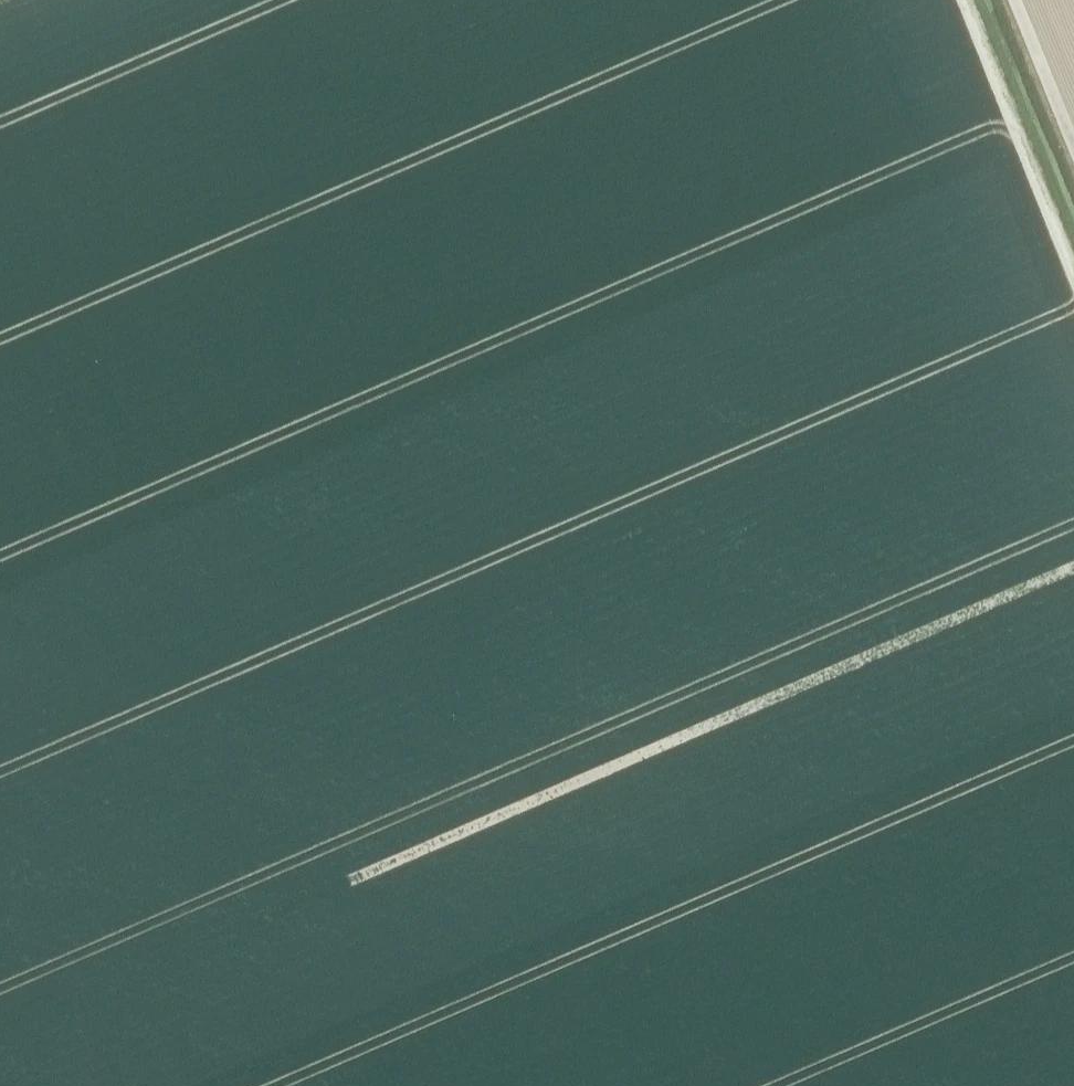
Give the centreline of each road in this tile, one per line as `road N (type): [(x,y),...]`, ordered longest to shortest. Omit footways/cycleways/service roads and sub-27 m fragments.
road 1 (track): [(1073,174),(1001,0)]

